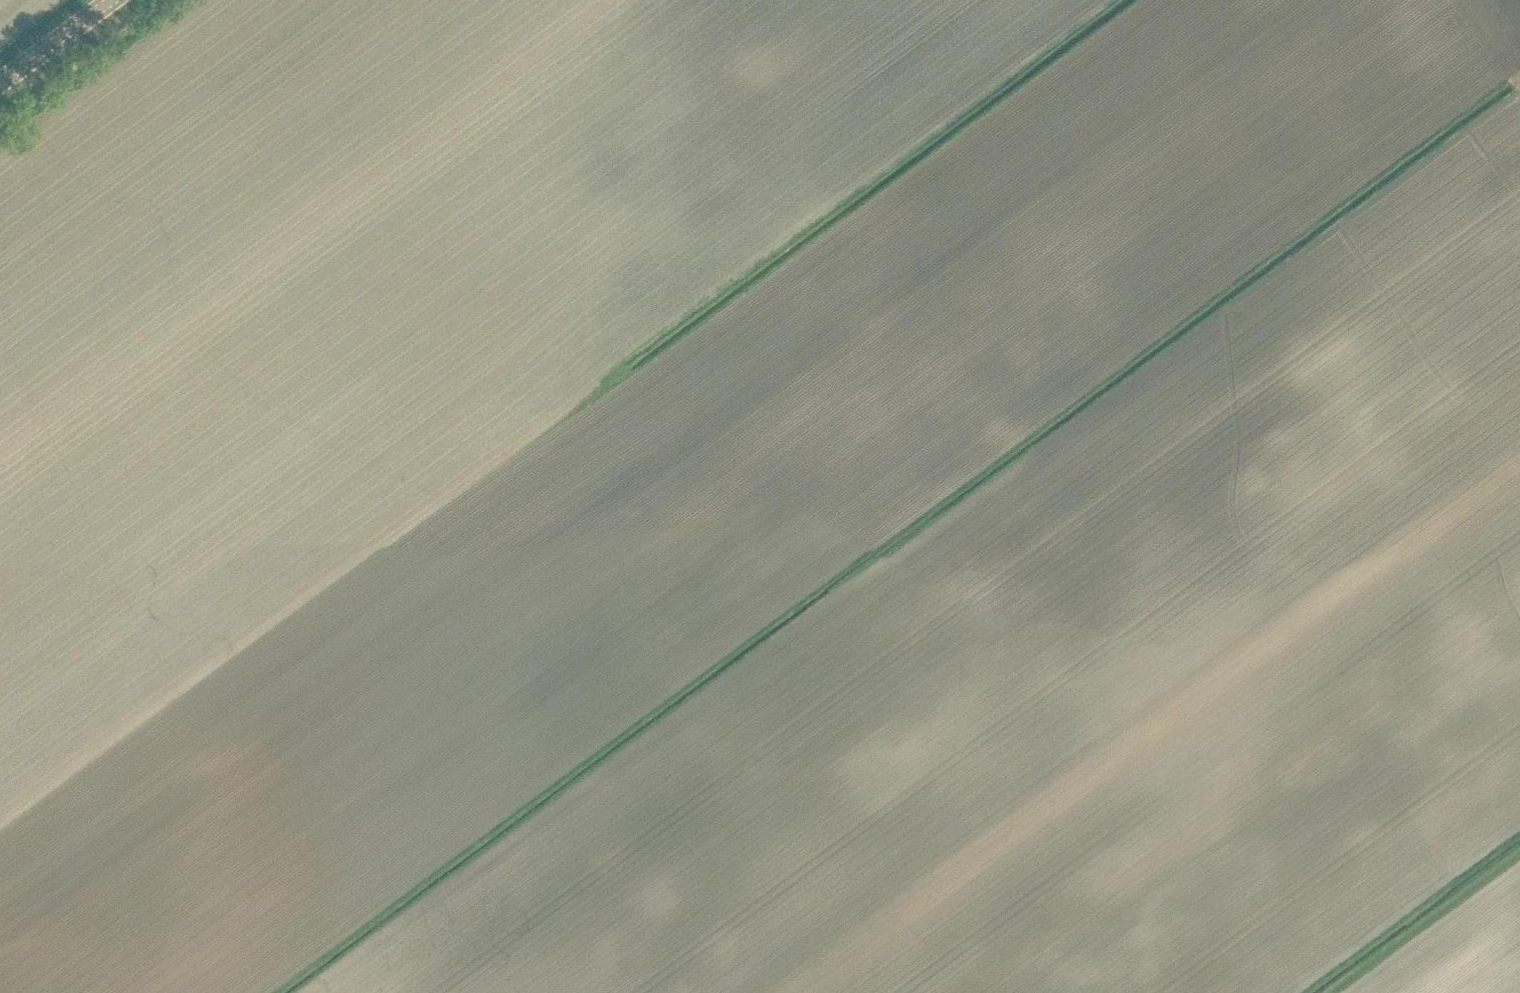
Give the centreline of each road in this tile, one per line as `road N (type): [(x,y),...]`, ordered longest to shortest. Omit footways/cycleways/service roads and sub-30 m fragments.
road 1 (tertiary): [(0,81),(109,0)]

